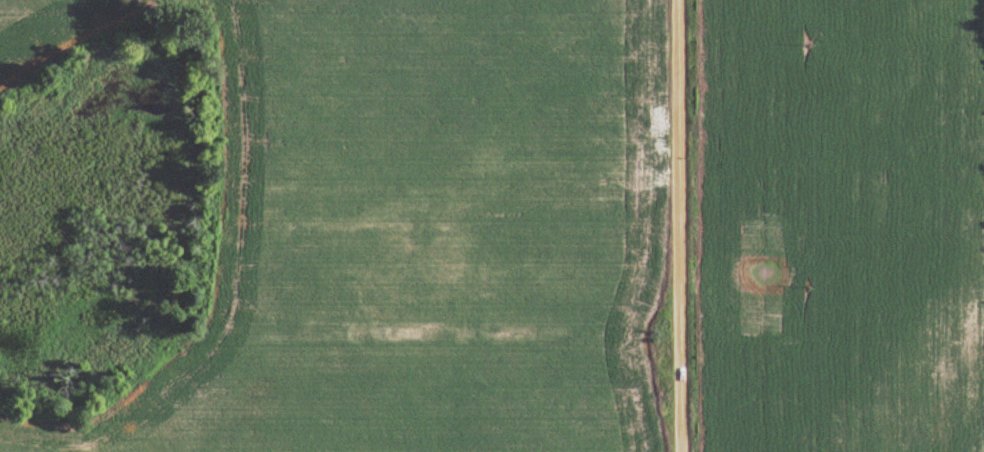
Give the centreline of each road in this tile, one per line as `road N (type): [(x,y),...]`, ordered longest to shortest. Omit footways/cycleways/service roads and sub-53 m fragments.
road 1 (residential): [(689,451),(684,0)]

